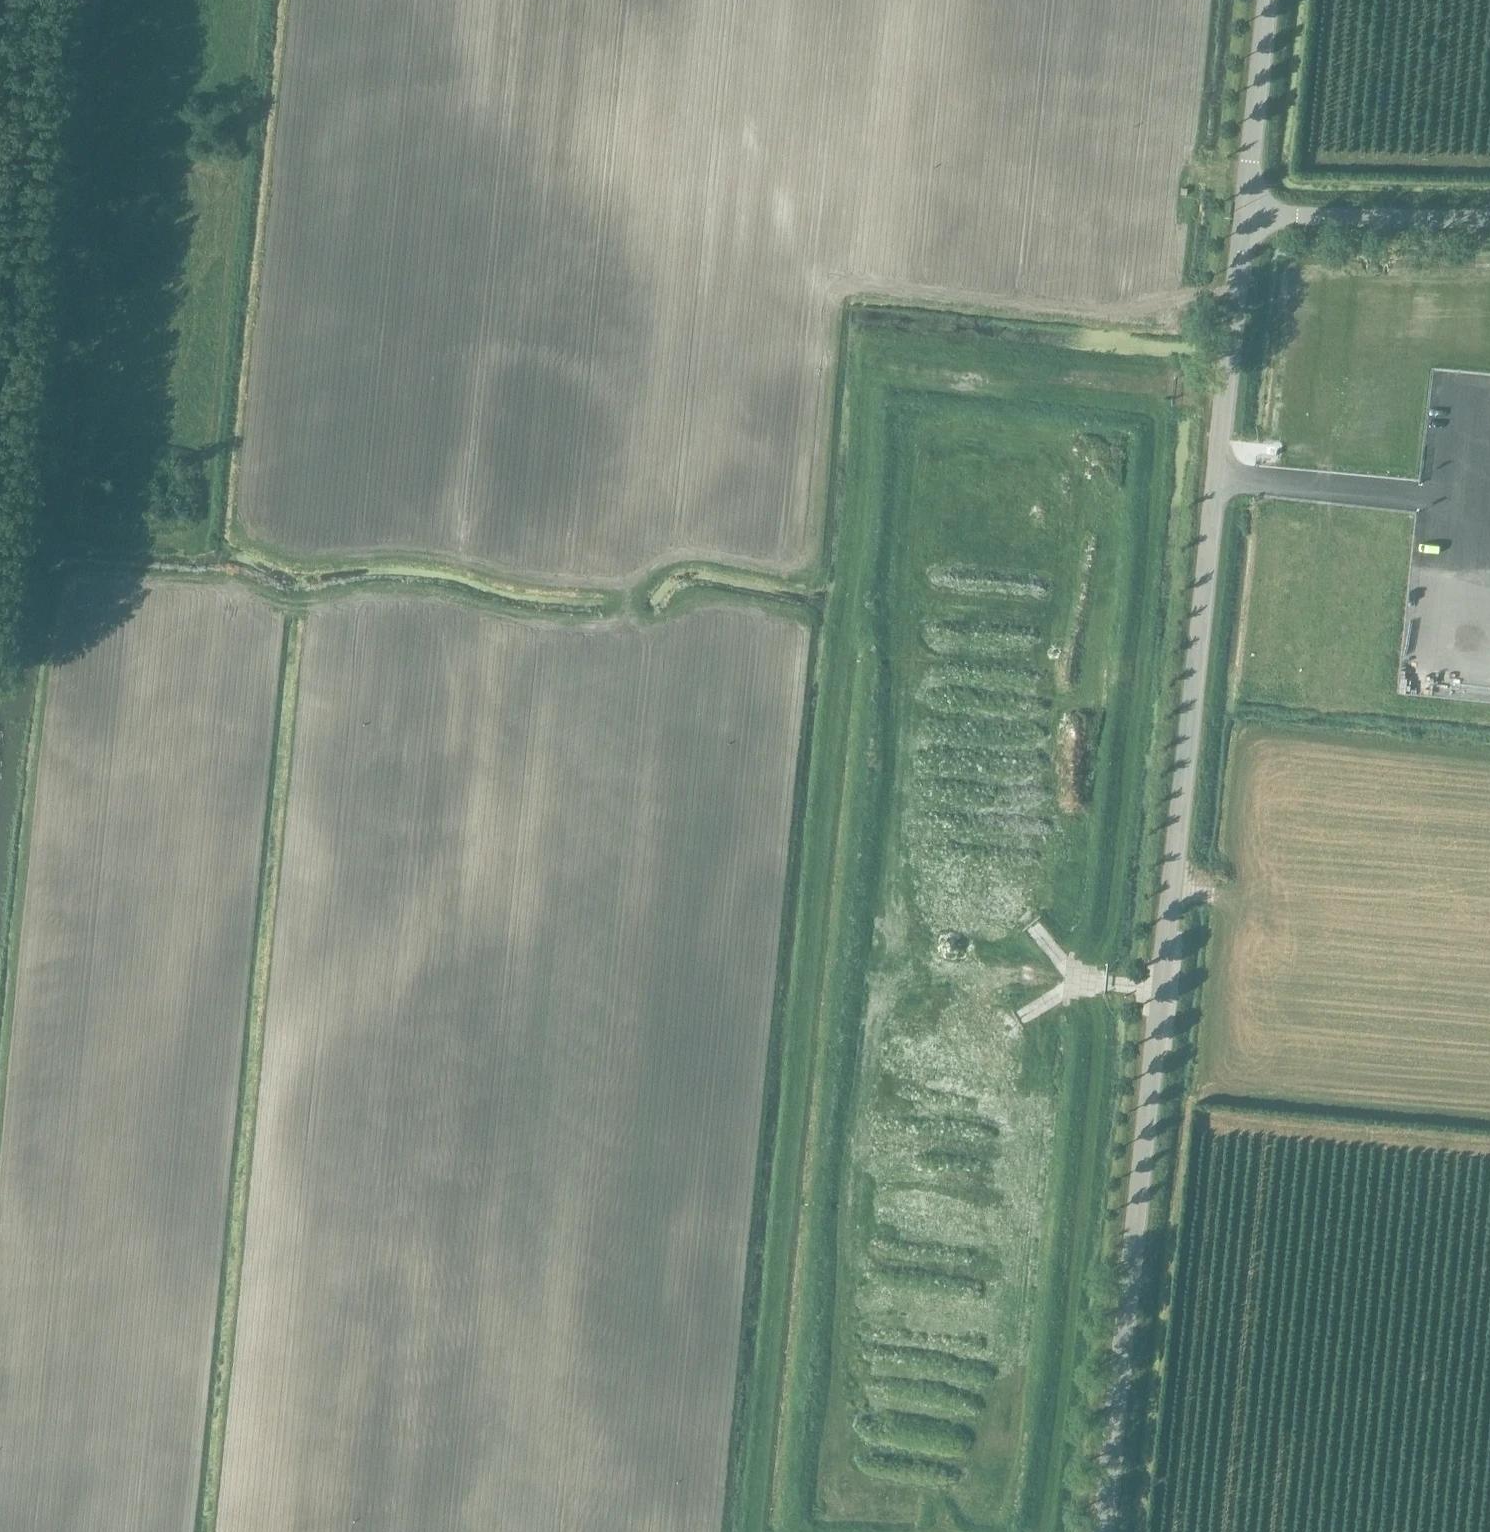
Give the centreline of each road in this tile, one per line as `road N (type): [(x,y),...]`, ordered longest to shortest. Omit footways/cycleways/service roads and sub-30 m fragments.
road 1 (unclassified): [(1108,1531),(1234,242)]
road 2 (unclassified): [(1234,242),(1489,246)]
road 3 (unclassified): [(1234,242),(1263,0)]

